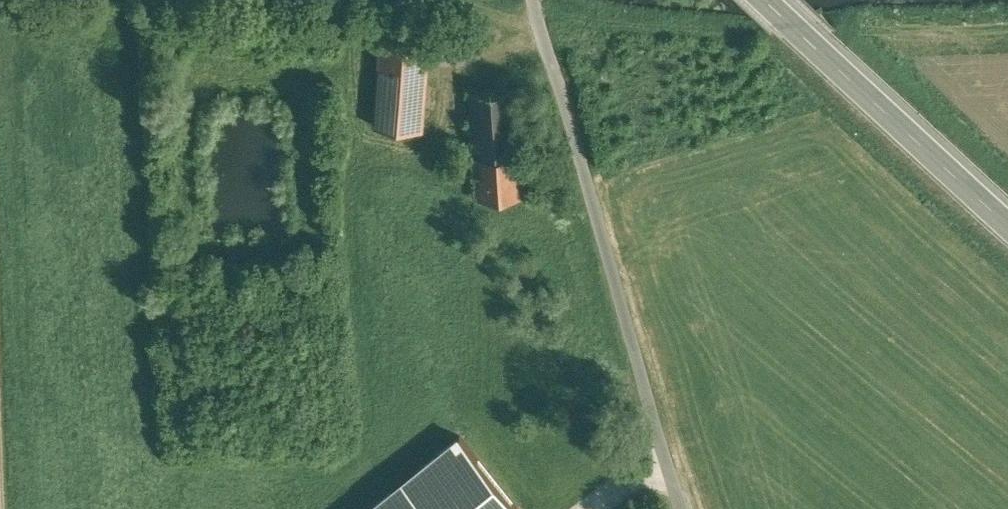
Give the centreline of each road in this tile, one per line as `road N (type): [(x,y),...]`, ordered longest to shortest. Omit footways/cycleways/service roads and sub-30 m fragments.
road 1 (unclassified): [(683,508),(536,0)]
road 2 (secondary): [(1007,222),(767,0)]

